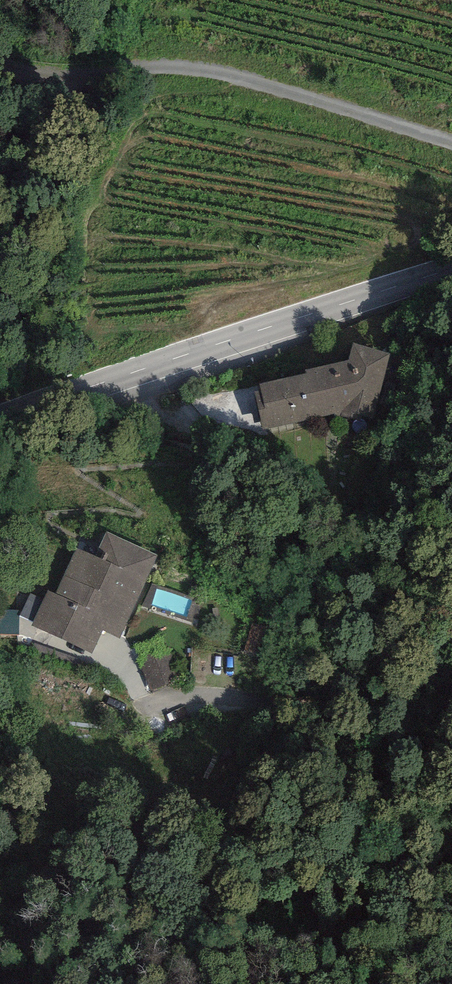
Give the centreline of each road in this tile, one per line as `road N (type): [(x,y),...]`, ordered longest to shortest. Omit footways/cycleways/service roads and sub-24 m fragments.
road 1 (tertiary): [(0,421),(451,266)]
road 2 (unclassified): [(451,145),(225,72),(162,66),(50,76),(0,59)]
road 3 (track): [(117,381),(168,421),(451,584)]

